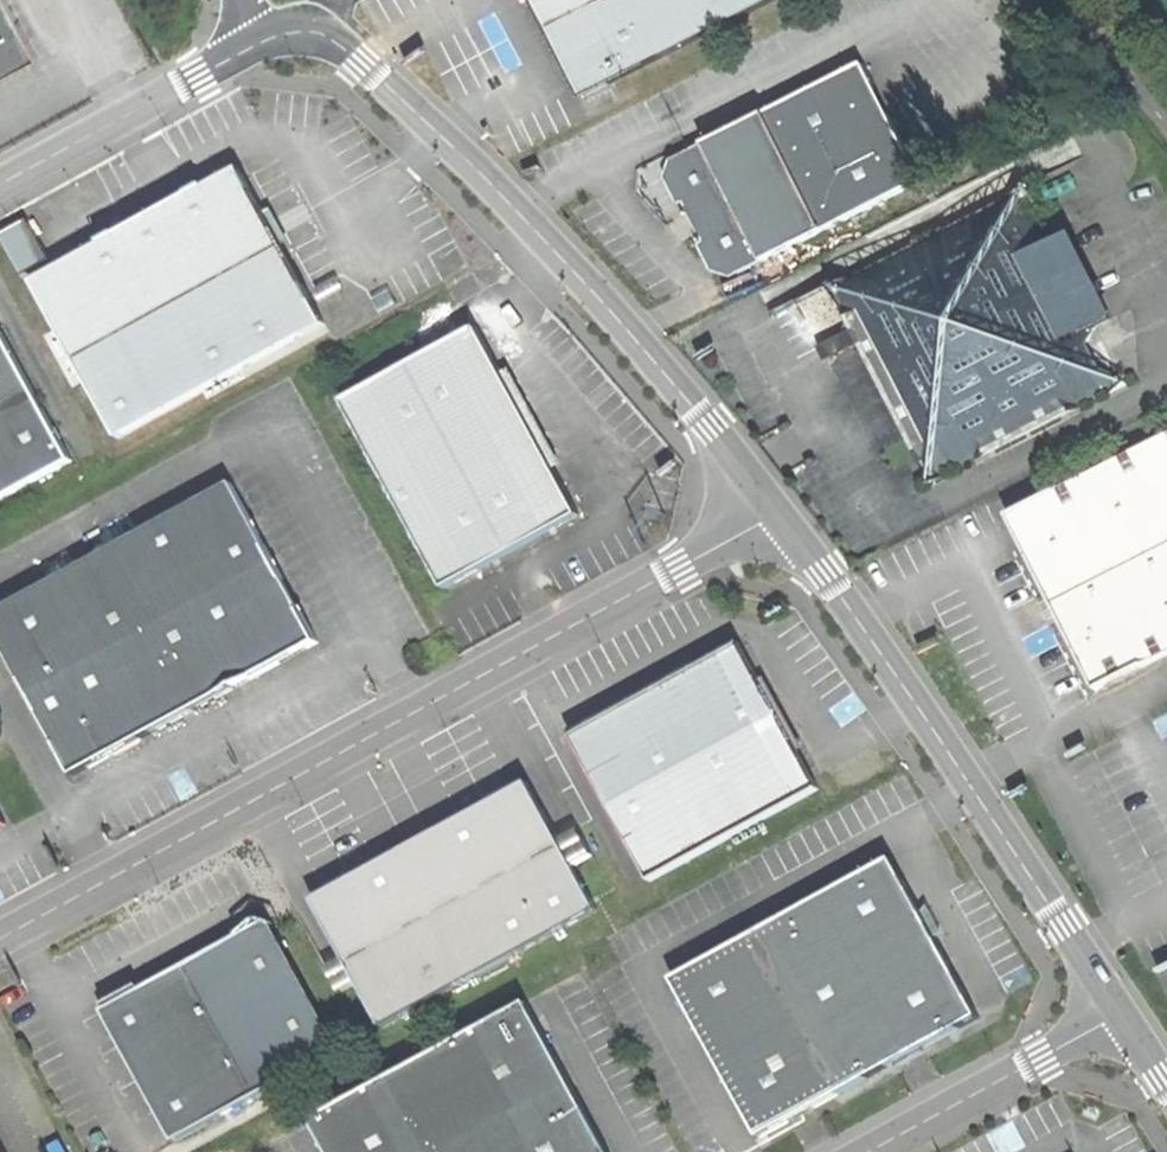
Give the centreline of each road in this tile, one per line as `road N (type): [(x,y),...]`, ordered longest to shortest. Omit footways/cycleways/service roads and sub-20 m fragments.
road 1 (unclassified): [(772,512),(0,932)]
road 2 (unclassified): [(772,512),(481,172),(291,16)]
road 3 (unclassified): [(1121,1024),(772,512)]
road 4 (unclassified): [(291,16),(0,182)]
road 5 (unclassified): [(1121,1024),(878,1151)]

